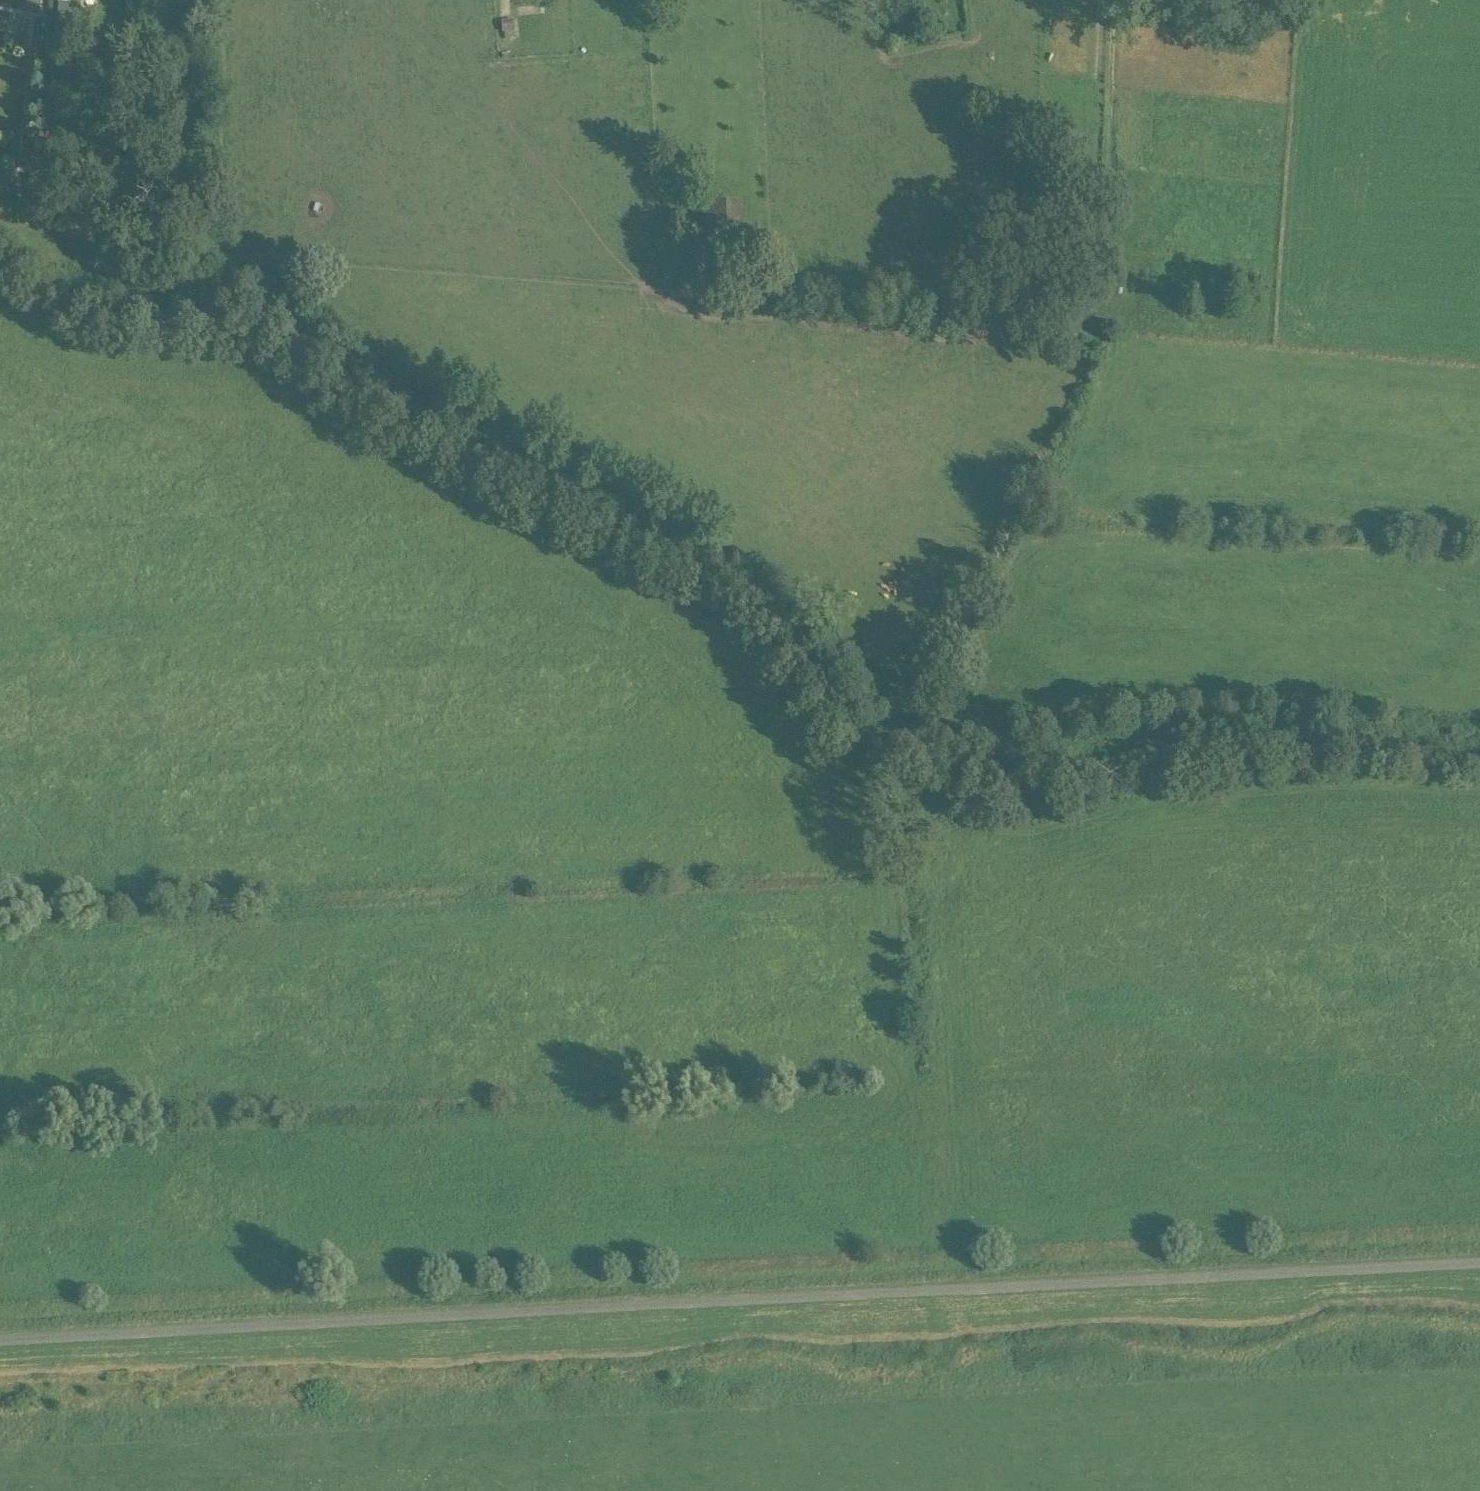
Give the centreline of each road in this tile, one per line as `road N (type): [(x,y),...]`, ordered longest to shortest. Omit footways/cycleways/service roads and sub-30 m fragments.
road 1 (track): [(1479,1260),(0,1340)]

